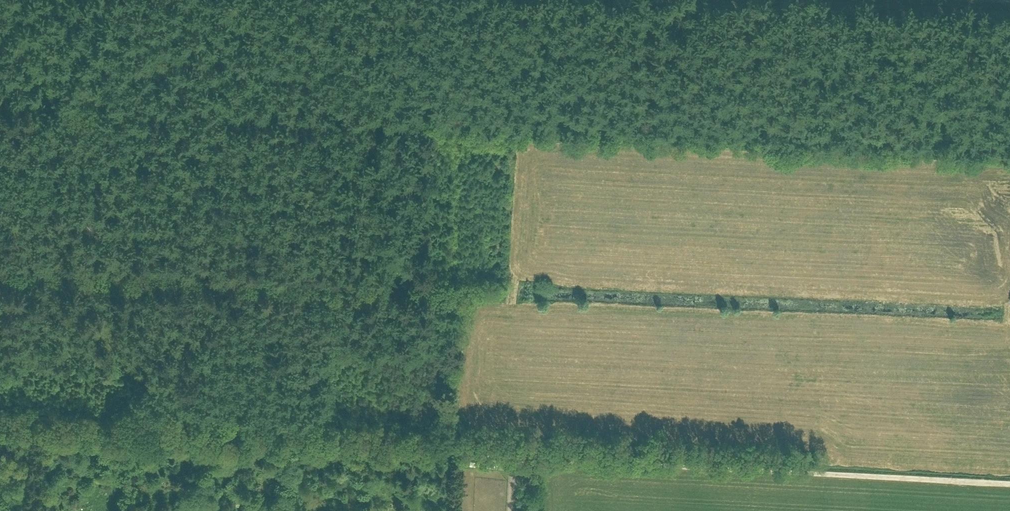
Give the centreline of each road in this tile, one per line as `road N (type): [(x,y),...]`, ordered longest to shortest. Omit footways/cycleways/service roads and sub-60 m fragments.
road 1 (track): [(513,510),(516,467),(531,459),(1009,484)]
road 2 (track): [(457,443),(0,423)]

